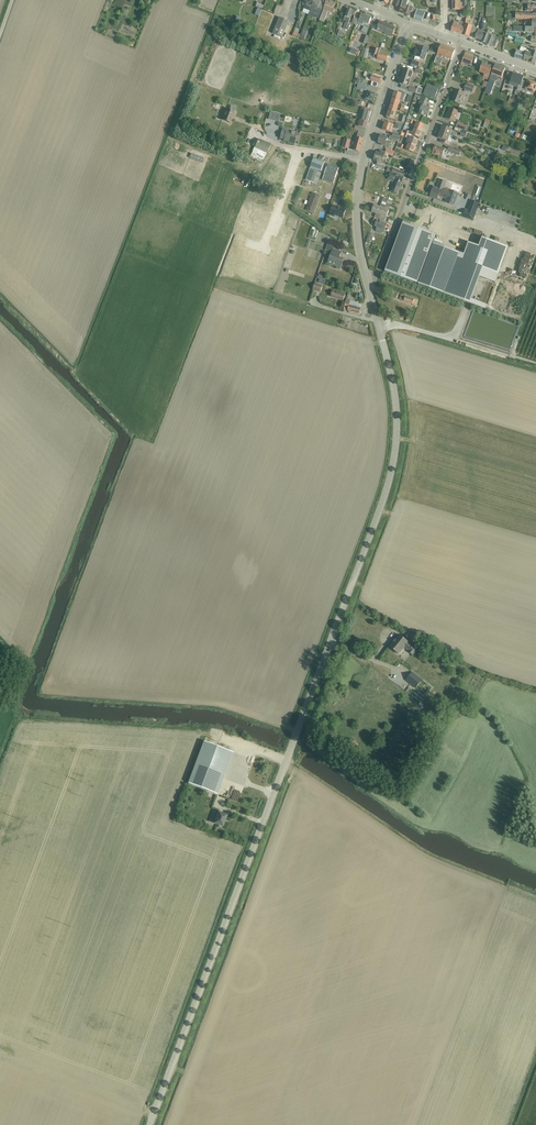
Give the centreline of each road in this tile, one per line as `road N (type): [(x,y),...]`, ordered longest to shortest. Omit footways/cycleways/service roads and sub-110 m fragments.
road 1 (tertiary): [(151,1124),(396,462),(398,407),(378,324)]
road 2 (residential): [(367,281),(378,272),(462,43)]
road 3 (tertiary): [(363,160),(411,27)]
road 4 (tertiary): [(367,281),(355,221),(363,160)]

